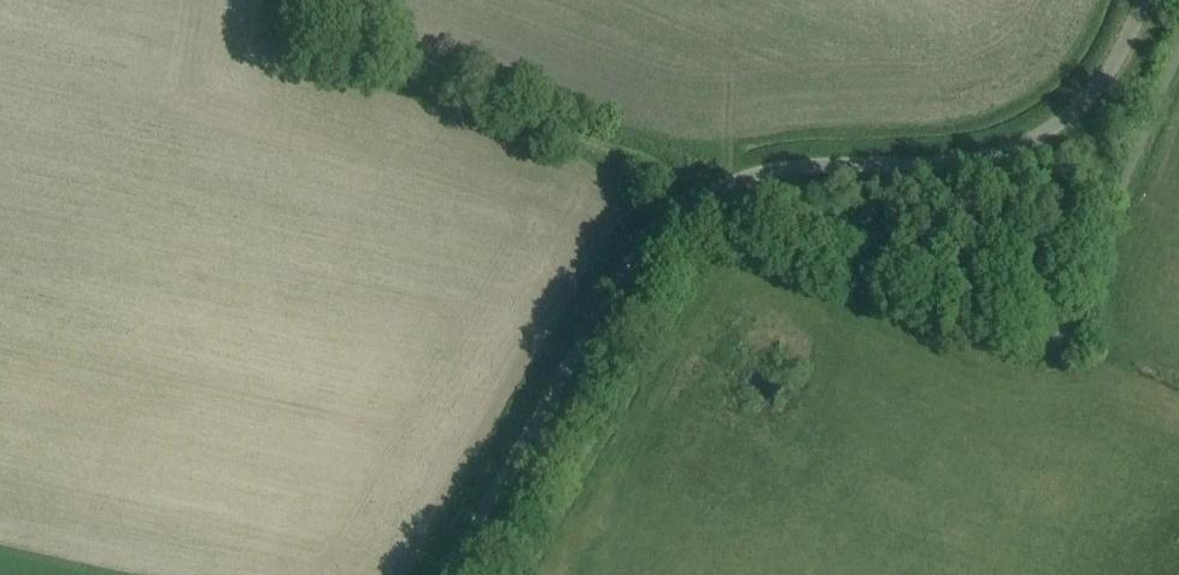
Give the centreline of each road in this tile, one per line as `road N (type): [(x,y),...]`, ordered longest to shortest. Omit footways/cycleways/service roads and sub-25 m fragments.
road 1 (unclassified): [(451,574),(622,274),(662,228),(717,189),(761,173),(966,161),(1021,145),(1072,115),(1101,87),(1145,0)]
road 2 (track): [(1066,328),(717,189),(311,42),(284,16),(282,0)]

